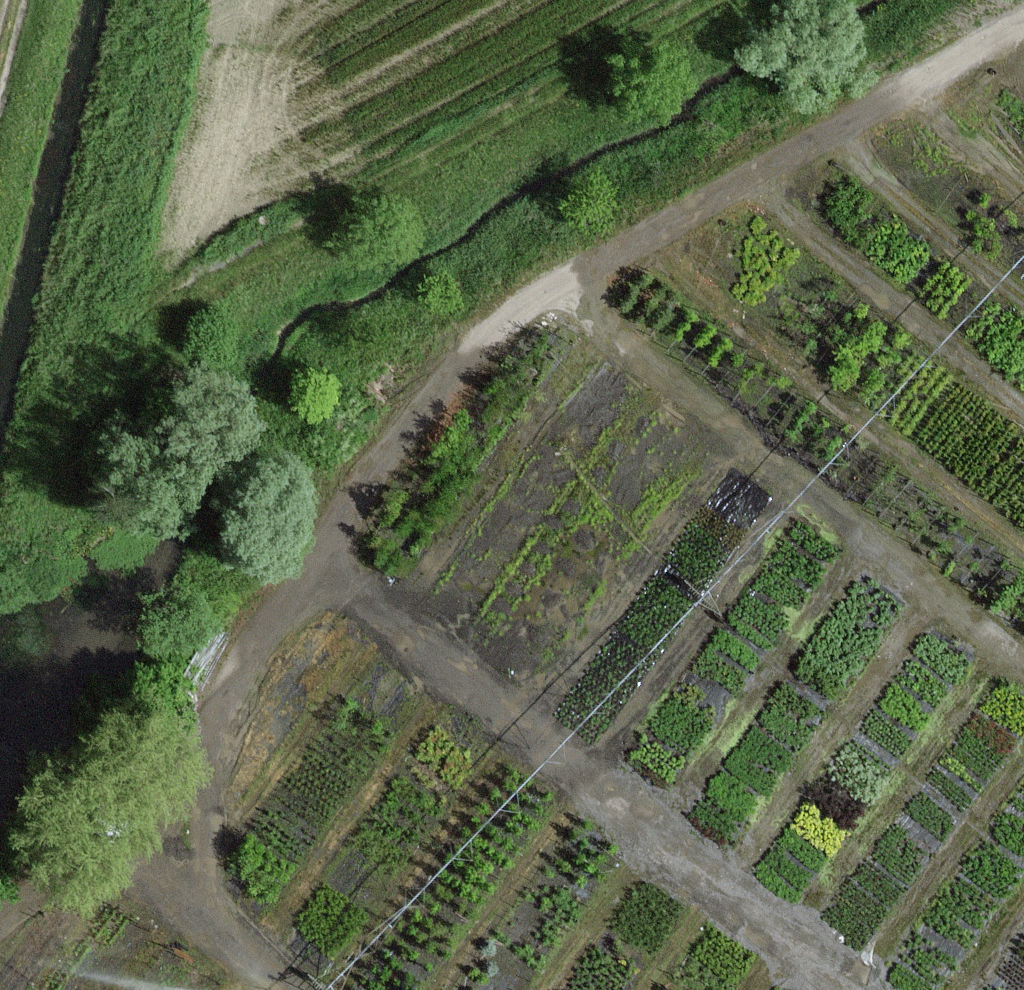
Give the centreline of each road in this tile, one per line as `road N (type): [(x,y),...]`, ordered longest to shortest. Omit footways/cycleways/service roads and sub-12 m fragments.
road 1 (track): [(276,989),(173,907),(177,804),(488,342),(1023,21)]
road 2 (track): [(852,989),(330,575)]
road 3 (track): [(724,0),(180,314)]
road 4 (track): [(1023,665),(561,298)]
road 5 (track): [(0,926),(13,910),(175,864)]

